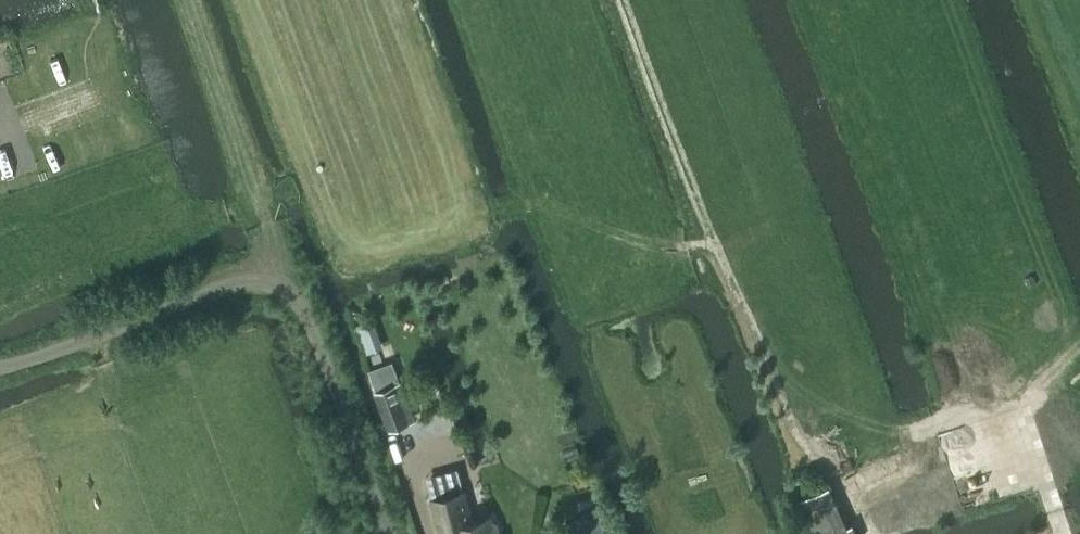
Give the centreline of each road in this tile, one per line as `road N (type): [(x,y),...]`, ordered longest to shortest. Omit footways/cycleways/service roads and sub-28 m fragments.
road 1 (track): [(272,201),(336,179),(480,223),(539,205),(616,235),(693,251),(718,247),(801,433)]
road 2 (track): [(629,0),(718,247)]
road 3 (track): [(266,279),(276,216),(234,92)]

